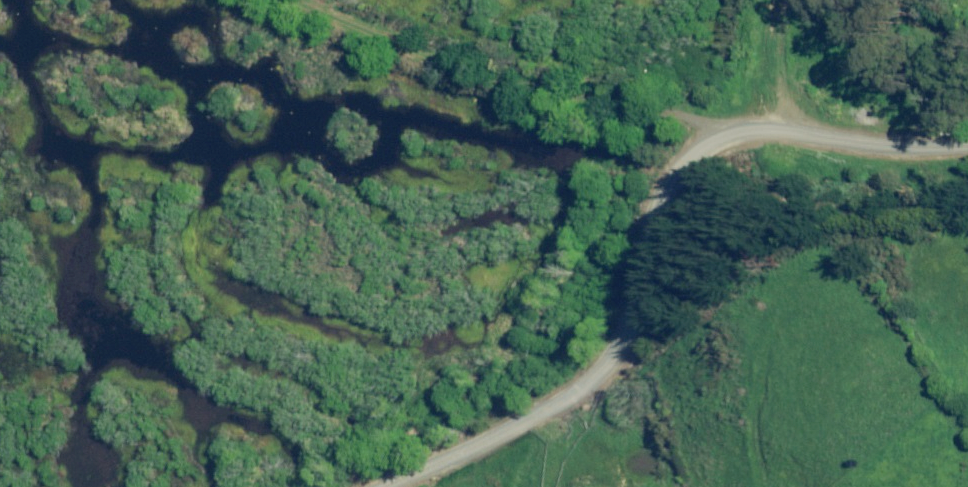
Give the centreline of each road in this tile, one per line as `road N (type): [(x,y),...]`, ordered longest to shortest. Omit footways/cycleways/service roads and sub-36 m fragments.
road 1 (unclassified): [(381,486),(607,377),(624,351),(664,206),(707,153),(769,136),(967,153)]
road 2 (track): [(744,137),(584,83),(448,50),(311,0)]

